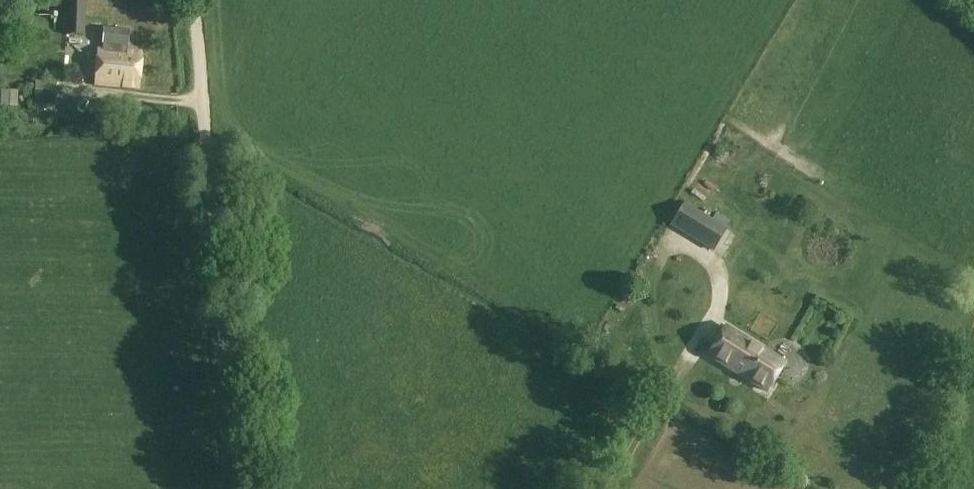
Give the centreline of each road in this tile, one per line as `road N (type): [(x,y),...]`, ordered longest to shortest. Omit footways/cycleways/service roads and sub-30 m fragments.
road 1 (unclassified): [(238,488),(181,0)]

